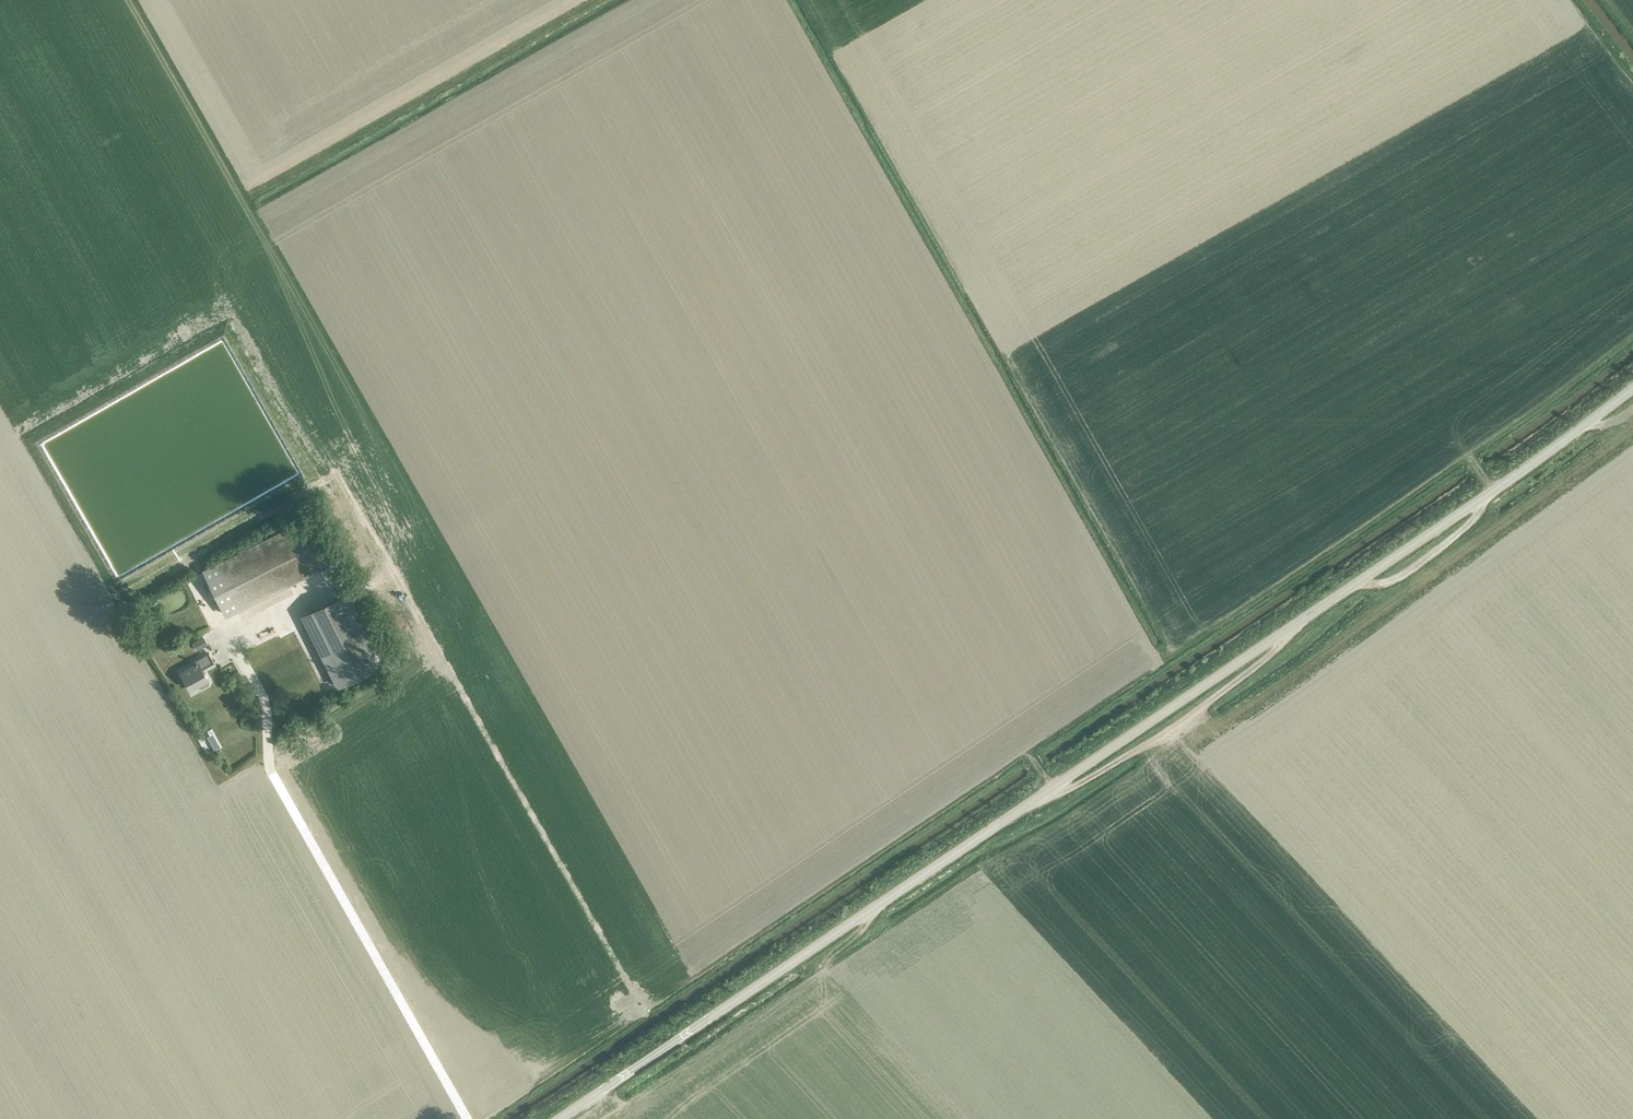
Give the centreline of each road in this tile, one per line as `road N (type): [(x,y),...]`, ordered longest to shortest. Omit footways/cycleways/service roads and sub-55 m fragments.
road 1 (unclassified): [(559,1118),(1632,388)]

